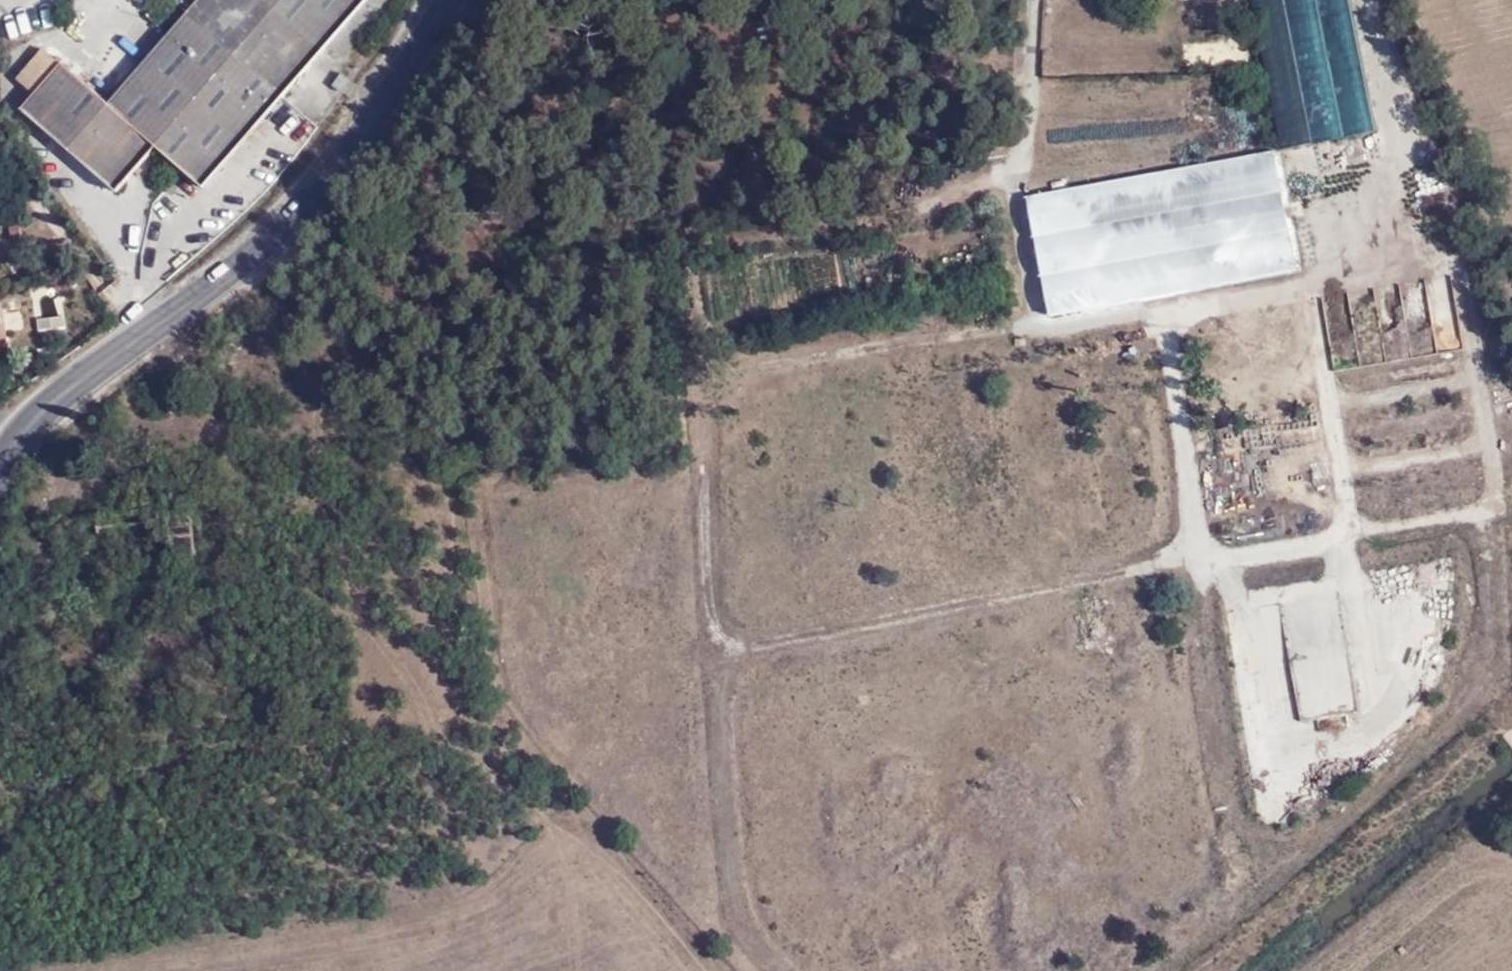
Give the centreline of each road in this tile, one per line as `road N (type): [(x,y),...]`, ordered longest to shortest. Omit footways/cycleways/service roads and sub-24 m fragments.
road 1 (tertiary): [(451,0),(306,207),(240,267),(39,412),(0,453)]

